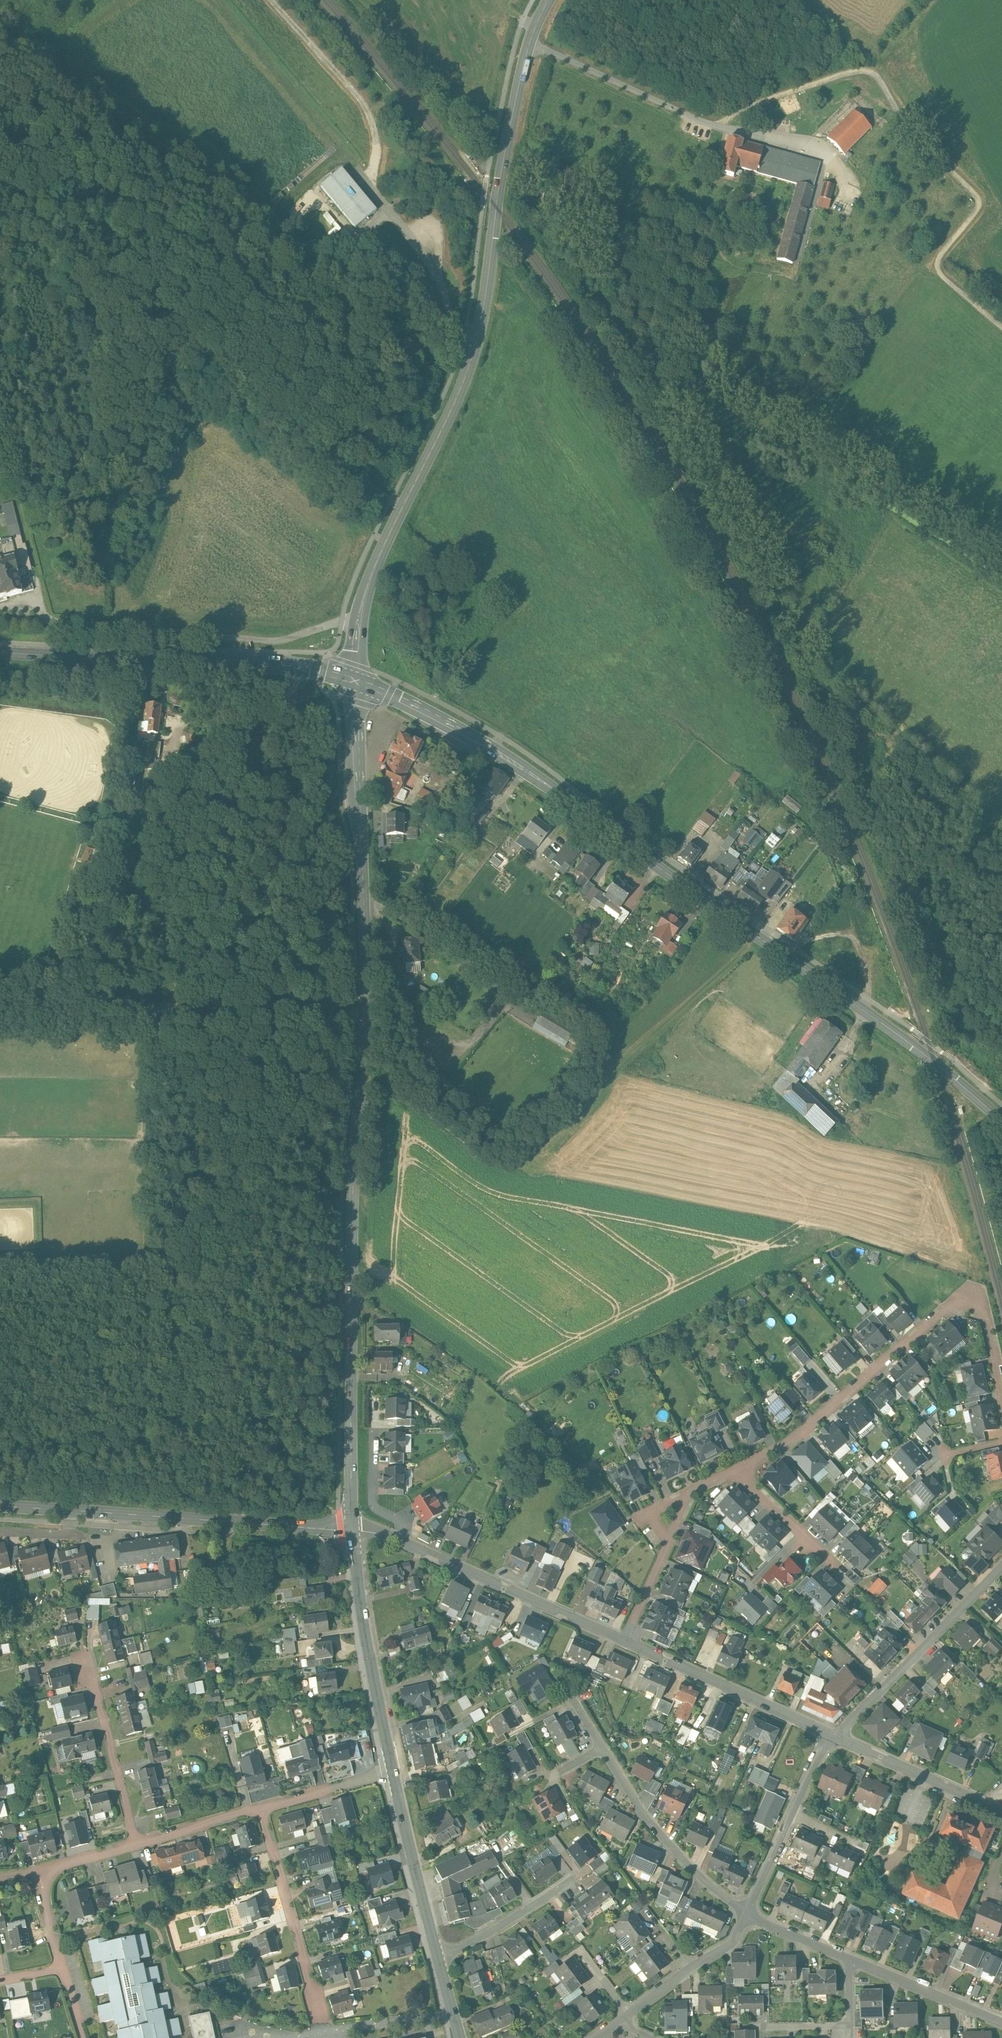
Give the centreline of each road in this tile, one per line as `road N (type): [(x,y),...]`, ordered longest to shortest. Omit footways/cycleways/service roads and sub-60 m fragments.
road 1 (tertiary): [(356,681),(366,1013),(355,1194),(354,1529)]
road 2 (secondary): [(1001,1120),(881,1023),(540,779),(356,681)]
road 3 (track): [(0,1451),(214,1458),(261,1475),(254,1196),(167,1042),(168,1009)]
road 4 (tertiary): [(356,681),(371,576),(447,421),(477,338),(520,81),(549,0)]
road 5 (track): [(0,168),(392,498)]
road 6 (residential): [(737,1468),(784,1446),(968,1295),(985,1306),(1001,1387)]
road 7 (secondary): [(356,681),(276,665),(0,650)]
road 8 (tertiary): [(354,1529),(71,1511)]
road 9 (residential): [(400,1540),(624,1640)]
road 10 (tertiary): [(354,1529),(395,1769)]
road 11 (residential): [(840,1737),(1001,1565)]
road 12 (residential): [(624,1640),(831,1732)]
road 13 (residential): [(747,1911),(658,1831),(602,1748)]
road 14 (residential): [(624,1640),(690,1496),(737,1468)]
road 15 (residential): [(262,1807),(320,2003)]
road 16 (residential): [(831,1732),(747,1911)]
road 17 (tertiary): [(395,1769),(440,1957)]
road 18 (residential): [(140,1842),(85,1664)]
road 19 (residential): [(840,1737),(1001,1809)]
road 20 (track): [(167,1350),(0,1326)]
road 21 (residential): [(1001,2017),(849,1955)]
road 22 (residential): [(378,1410),(375,1507),(405,1523),(400,1540)]
road 23 (residential): [(440,1957),(570,1887)]
road 24 (residential): [(849,1955),(851,2020),(772,2027)]
road 25 (residential): [(737,1468),(839,1568)]
road 26 (residential): [(262,1807),(395,1769)]
road 27 (residential): [(140,1842),(262,1807)]

